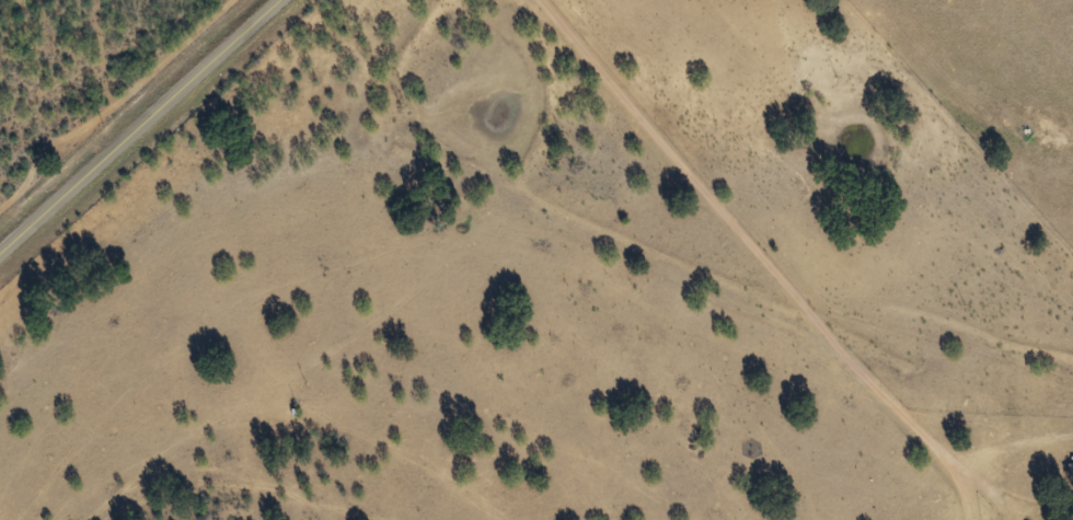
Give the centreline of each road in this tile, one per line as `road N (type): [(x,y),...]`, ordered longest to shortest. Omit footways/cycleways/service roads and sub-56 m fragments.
road 1 (tertiary): [(282,0),(0,257)]

